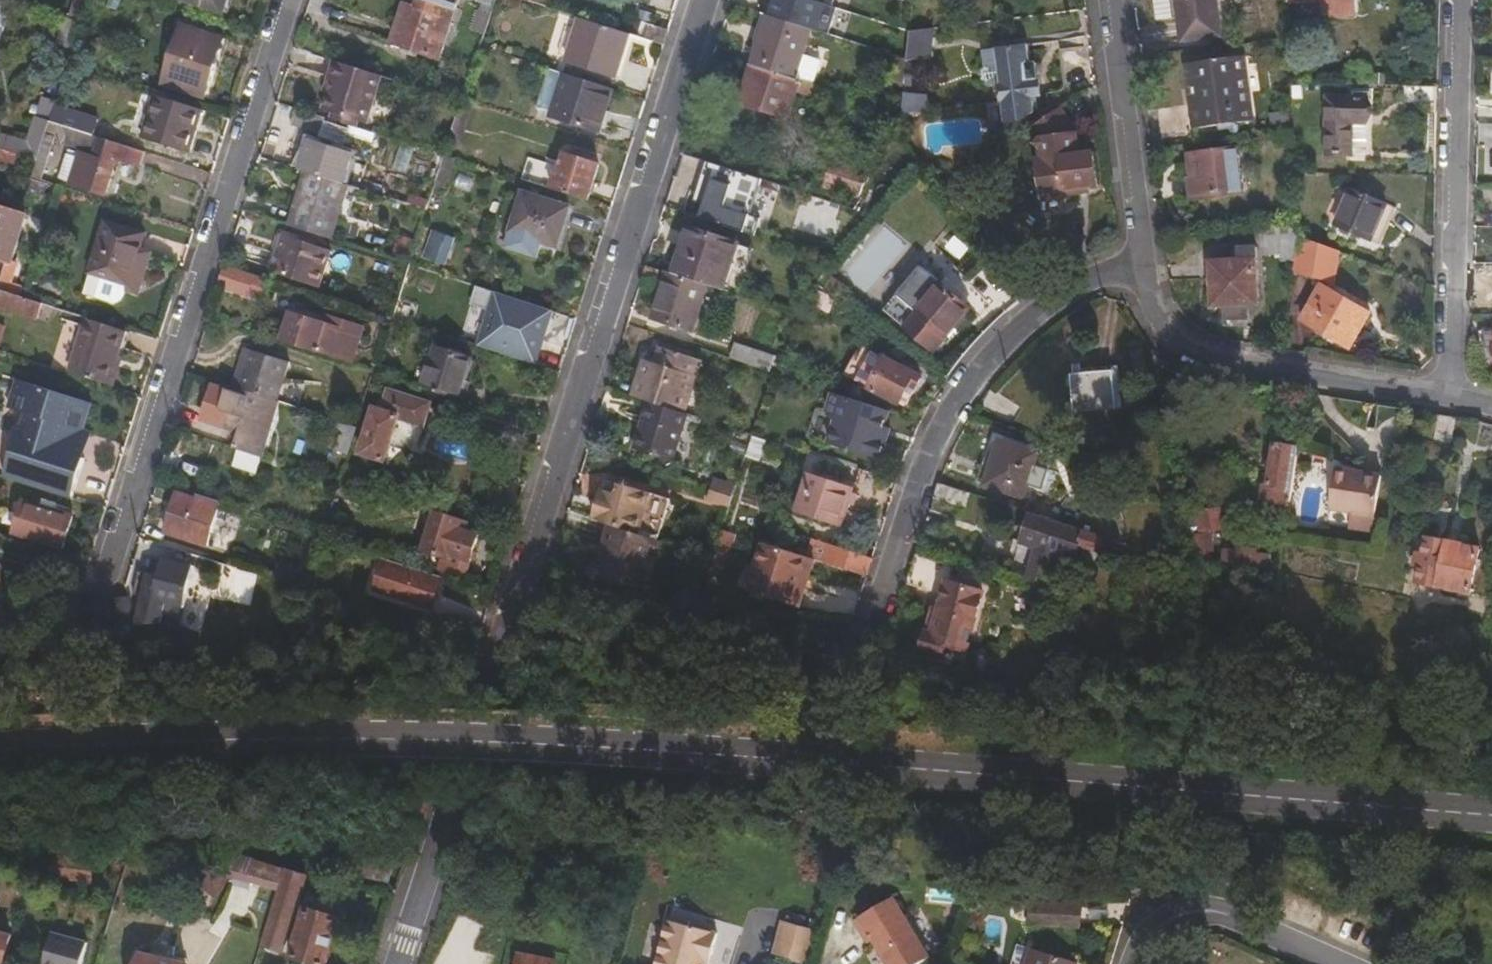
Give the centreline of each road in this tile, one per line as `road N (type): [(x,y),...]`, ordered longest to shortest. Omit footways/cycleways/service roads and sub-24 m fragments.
road 1 (secondary): [(1491,795),(392,736),(0,739)]
road 2 (residential): [(400,963),(705,0)]
road 3 (residential): [(122,557),(295,0)]
road 4 (residential): [(868,620),(929,439),(989,350),(1050,293),(1135,267)]
road 5 (residential): [(1447,393),(1459,0)]
road 6 (residential): [(1135,267),(1157,325),(1214,364),(1447,393)]
road 7 (residential): [(1135,267),(1103,0)]
road 8 (residential): [(1319,963),(1189,915),(1159,920),(1131,963)]

